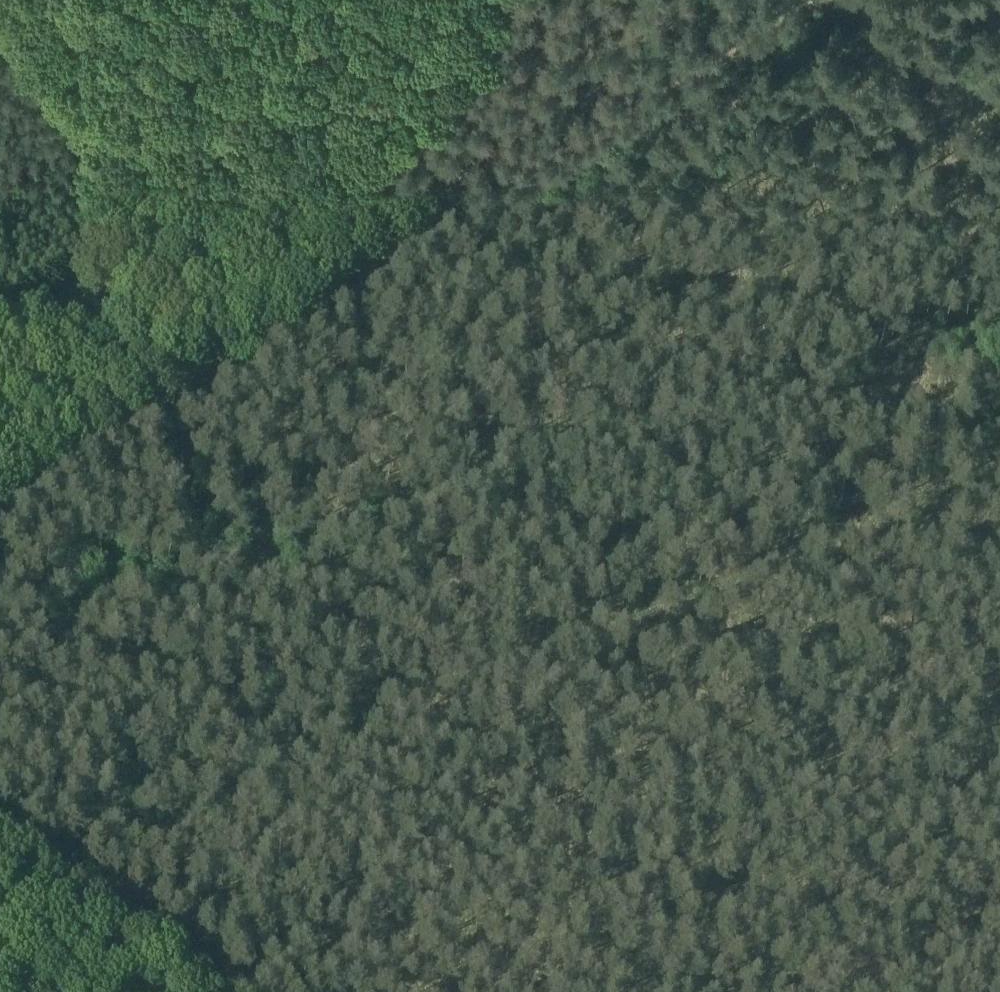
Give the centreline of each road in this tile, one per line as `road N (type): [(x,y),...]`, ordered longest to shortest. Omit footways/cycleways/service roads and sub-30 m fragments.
road 1 (track): [(0,510),(809,0)]
road 2 (track): [(202,991),(0,849)]
road 3 (track): [(999,115),(835,0)]
road 4 (track): [(868,991),(999,904)]

